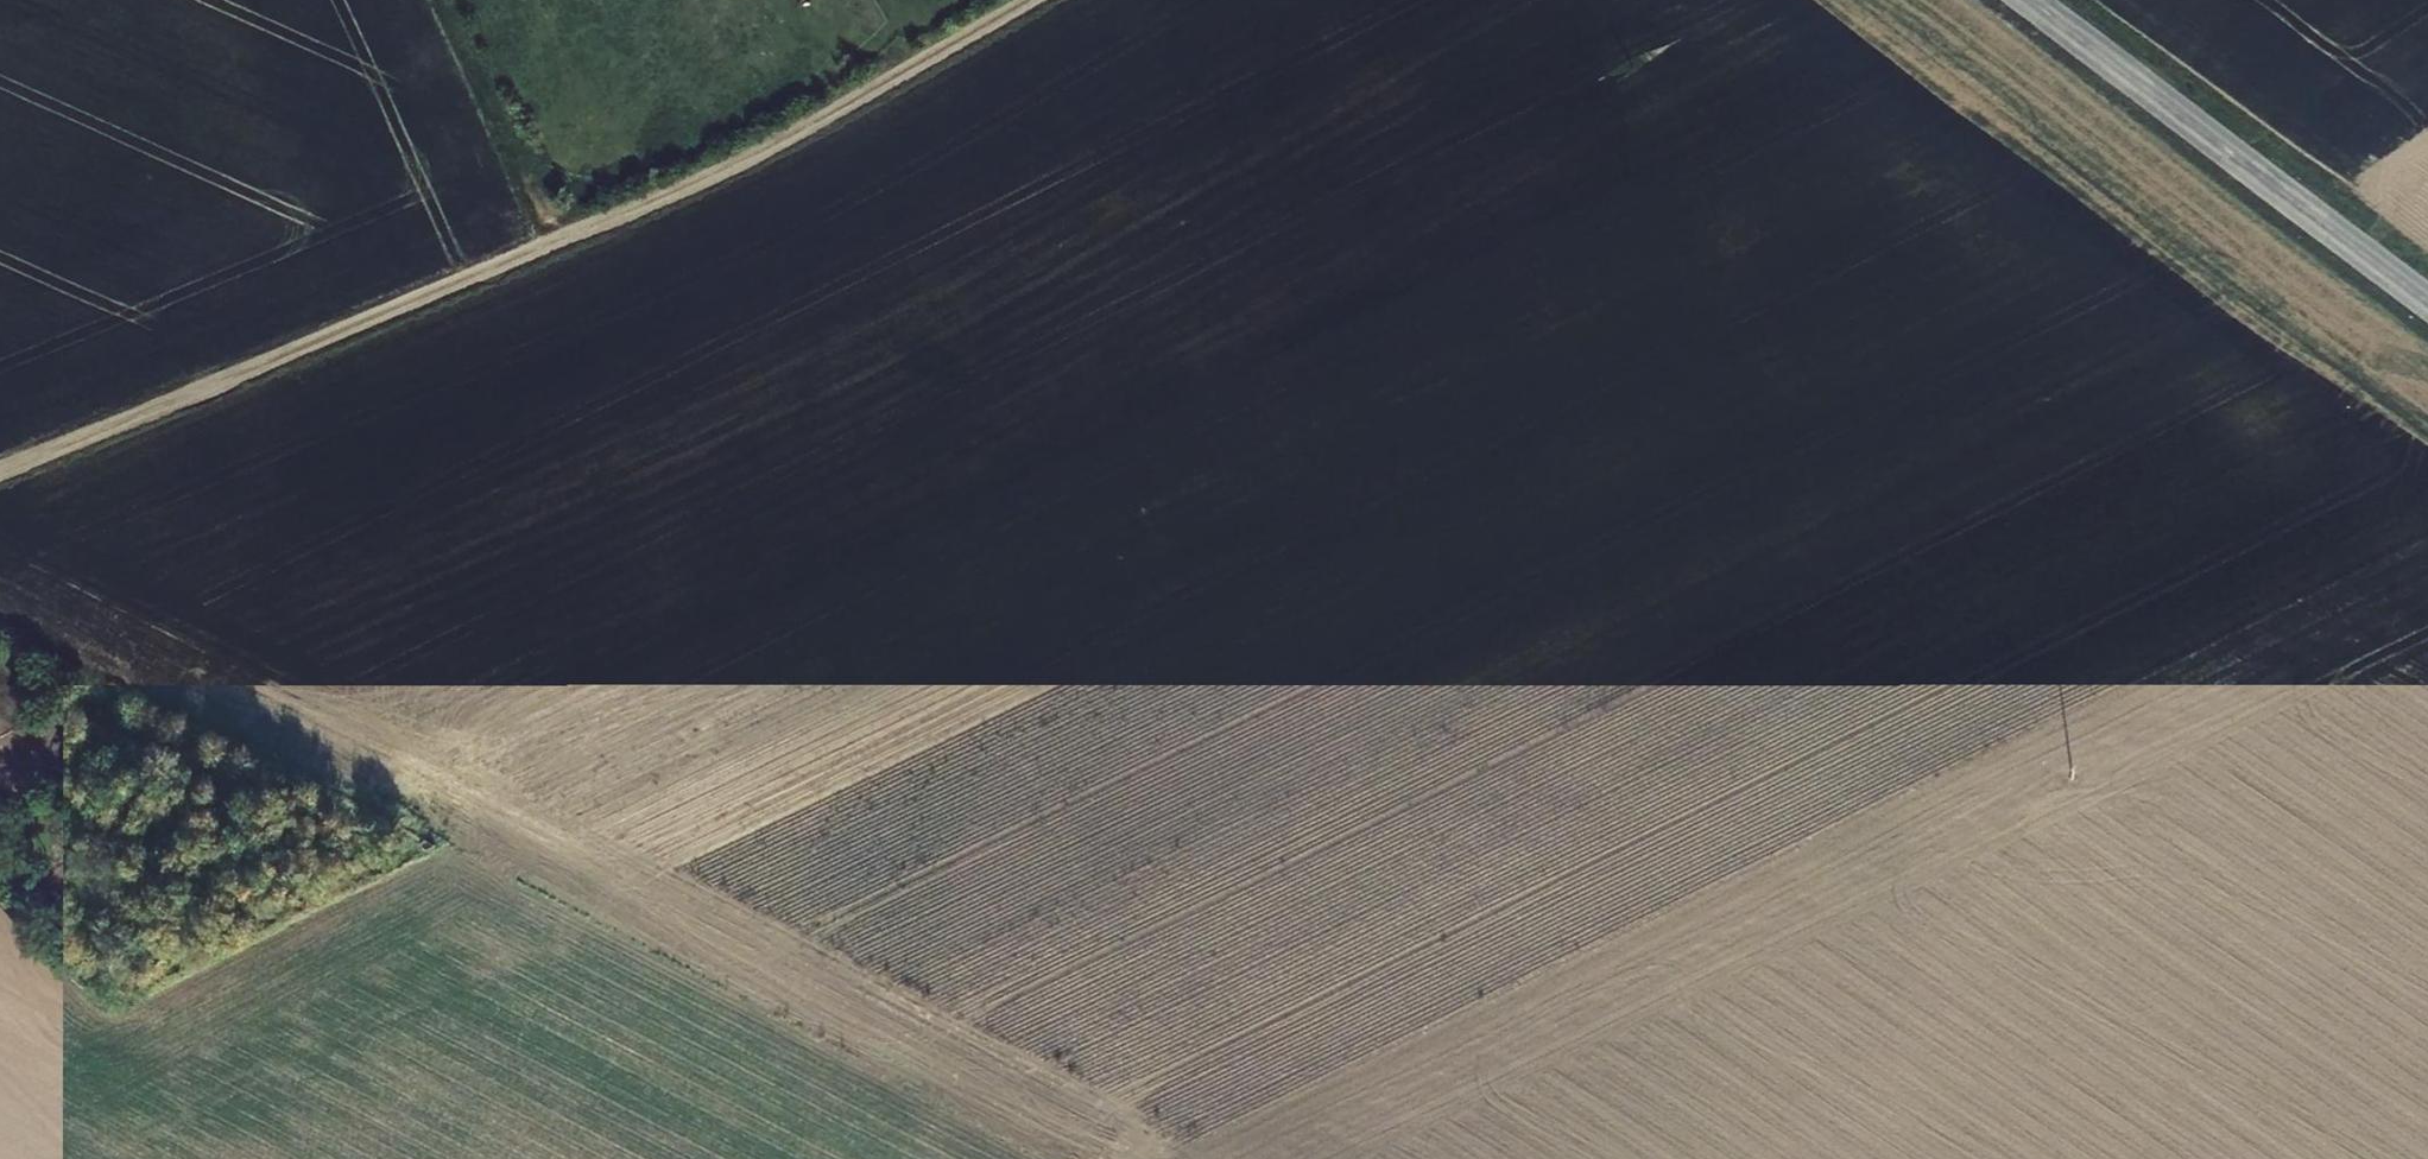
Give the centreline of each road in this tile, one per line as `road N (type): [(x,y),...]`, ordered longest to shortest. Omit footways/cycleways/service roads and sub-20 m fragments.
road 1 (track): [(0,470),(562,239),(1024,0)]
road 2 (unclassified): [(2096,52),(2427,302)]

